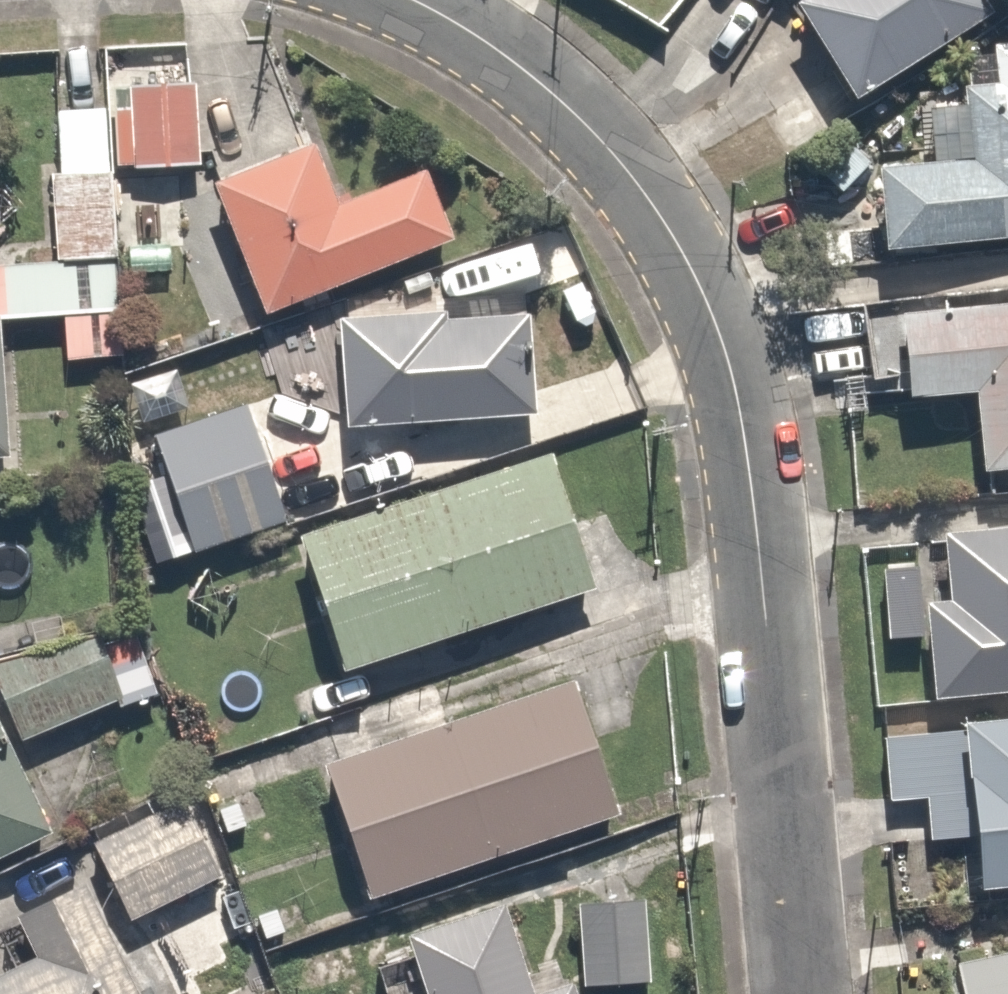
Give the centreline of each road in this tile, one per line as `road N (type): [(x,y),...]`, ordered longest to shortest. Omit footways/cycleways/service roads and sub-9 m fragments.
road 1 (residential): [(410,0),(483,40),(555,94),(657,211),(701,285),(726,348),(755,496),(805,993)]

